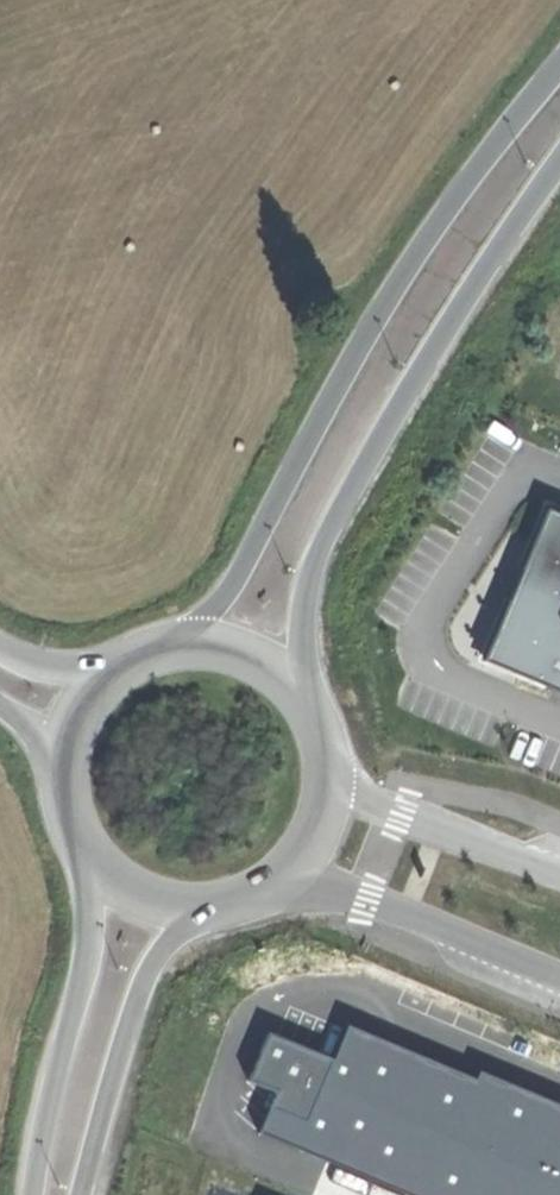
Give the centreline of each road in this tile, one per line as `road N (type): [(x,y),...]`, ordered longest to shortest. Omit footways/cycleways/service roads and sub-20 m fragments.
road 1 (primary): [(559,69),(455,204),(183,639)]
road 2 (primary): [(286,674),(308,567),(368,443),(559,151)]
road 3 (primary): [(91,864),(83,983),(36,1164),(43,1194)]
road 4 (primary): [(71,1194),(147,977),(213,906)]
road 5 (unclassified): [(275,883),(335,888),(559,974)]
road 6 (unclassified): [(559,882),(355,795),(328,751)]
road 7 (primary): [(68,721),(57,770),(65,819),(91,864)]
road 8 (primary): [(275,883),(310,846),(328,796),(328,751)]
road 9 (primary): [(183,639),(120,660),(68,721)]
road 10 (primary): [(91,864),(126,893),(178,909),(213,906)]

